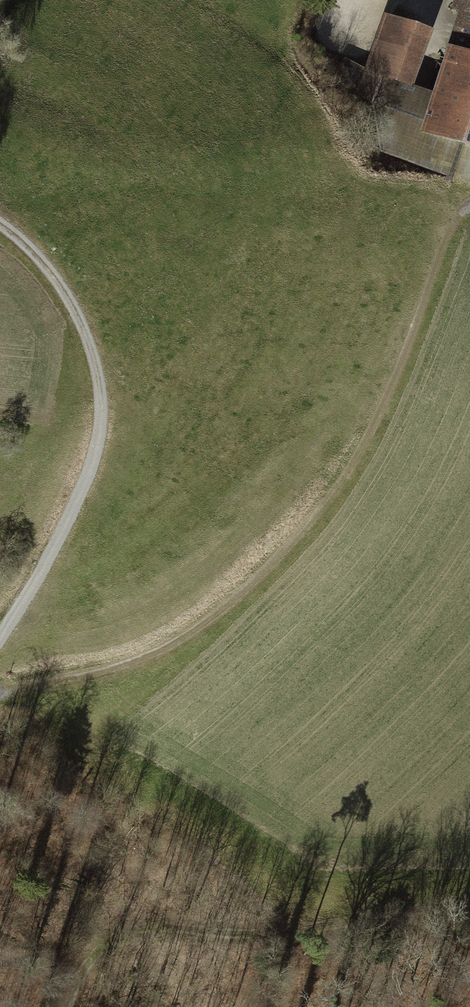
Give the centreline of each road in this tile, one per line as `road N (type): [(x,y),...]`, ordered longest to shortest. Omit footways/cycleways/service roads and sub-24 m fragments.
road 1 (track): [(469,211),(391,400),(347,481),(298,545),(211,626),(155,661),(0,693)]
road 2 (track): [(0,638),(87,479),(104,417),(73,305),(30,251),(0,229)]
road 3 (track): [(67,1006),(106,935),(155,922),(283,937),(469,907)]

